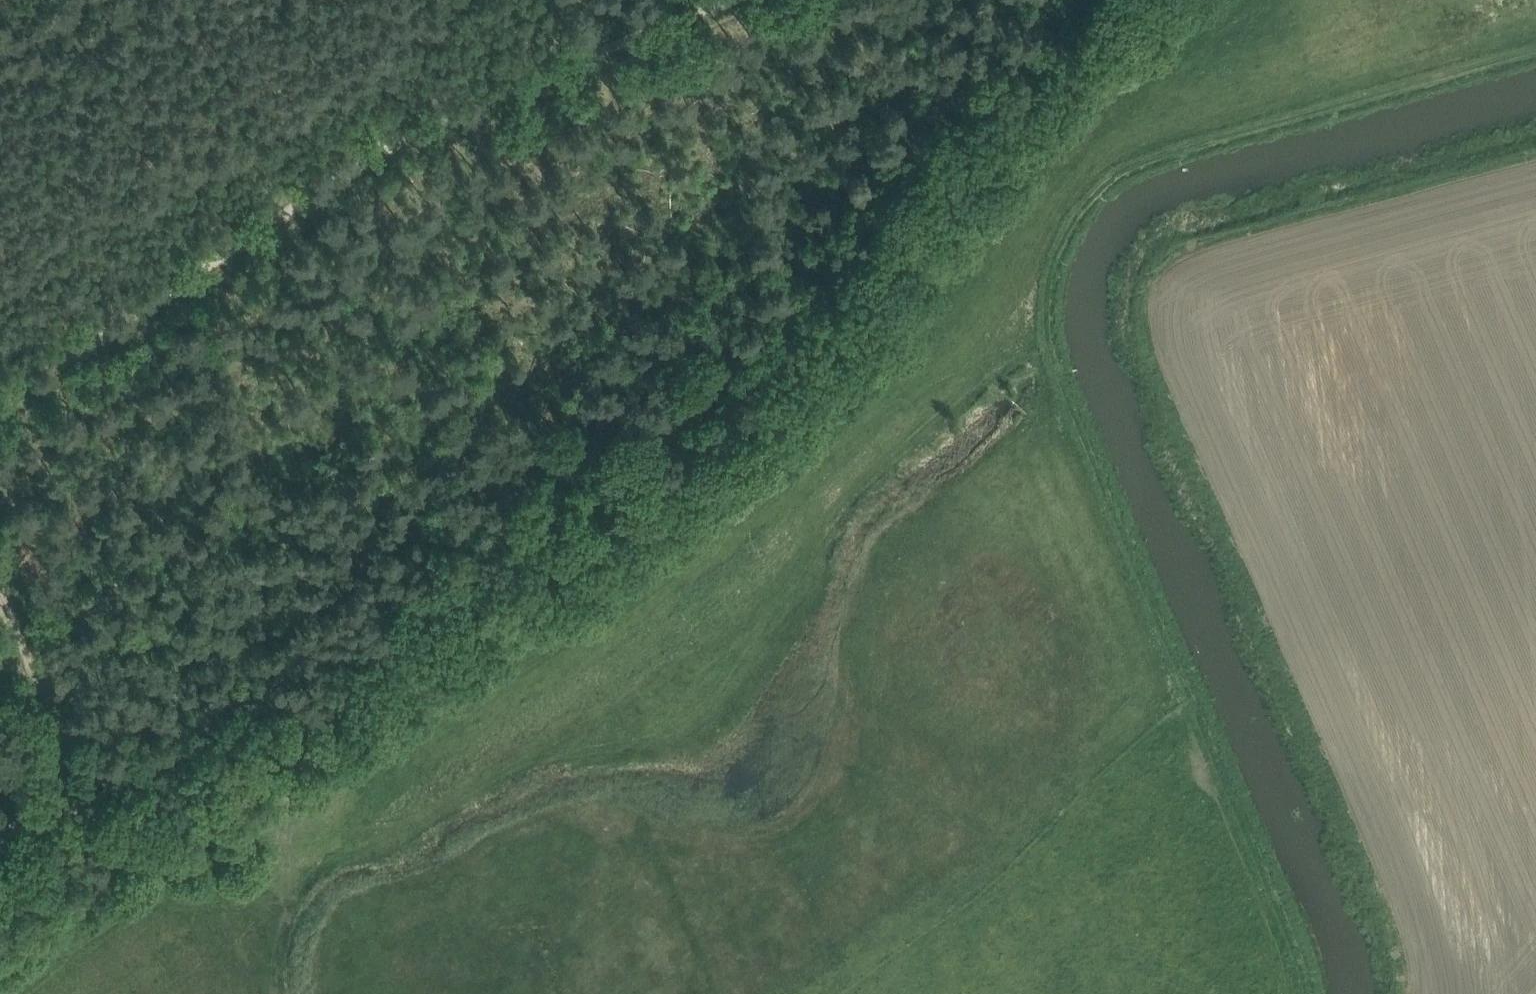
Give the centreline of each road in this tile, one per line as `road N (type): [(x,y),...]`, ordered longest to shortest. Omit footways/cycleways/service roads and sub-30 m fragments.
road 1 (track): [(1313,993),(1061,370),(1051,324),(1059,278),(1071,230),(1096,192),(1157,159),(1535,52)]
road 2 (track): [(704,0),(371,150),(0,403)]
road 3 (track): [(0,821),(63,776),(0,616)]
road 4 (track): [(54,783),(205,842),(222,878),(221,895)]

